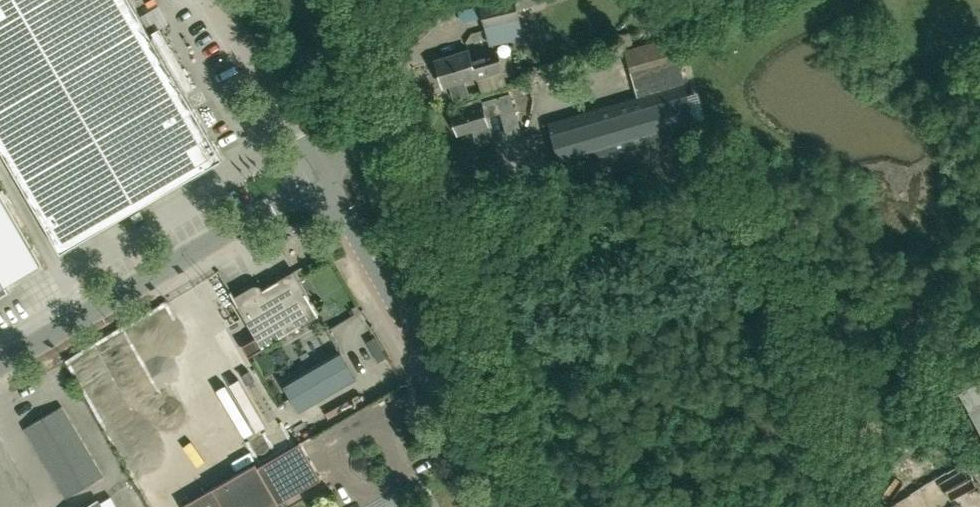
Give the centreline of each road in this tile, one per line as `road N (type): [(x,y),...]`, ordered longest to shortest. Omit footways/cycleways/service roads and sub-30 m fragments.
road 1 (unclassified): [(510,506),(318,178)]
road 2 (unclassified): [(0,363),(318,178)]
road 3 (unclassified): [(318,178),(395,132),(402,119),(373,0)]
road 4 (unclassified): [(318,178),(214,0)]

